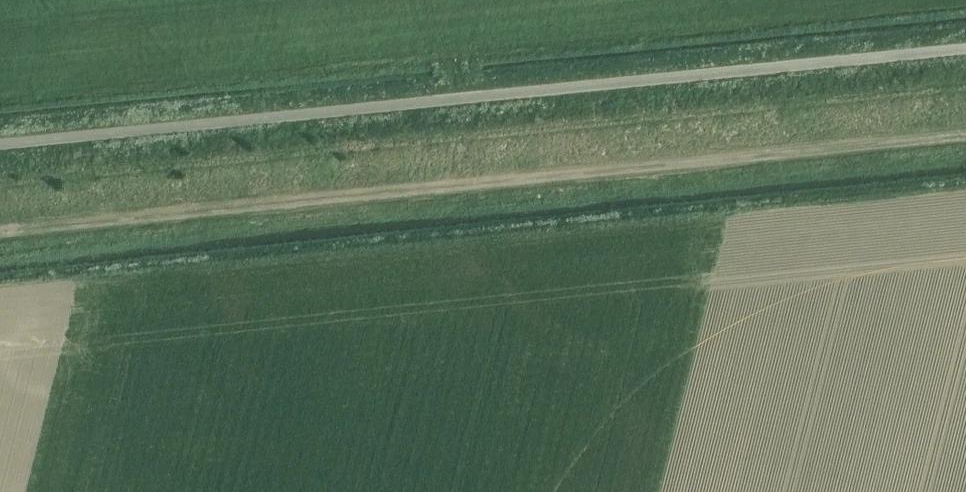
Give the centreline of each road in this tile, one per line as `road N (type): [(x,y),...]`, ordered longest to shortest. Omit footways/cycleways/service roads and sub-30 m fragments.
road 1 (unclassified): [(965,46),(0,144)]
road 2 (track): [(0,237),(965,139)]

